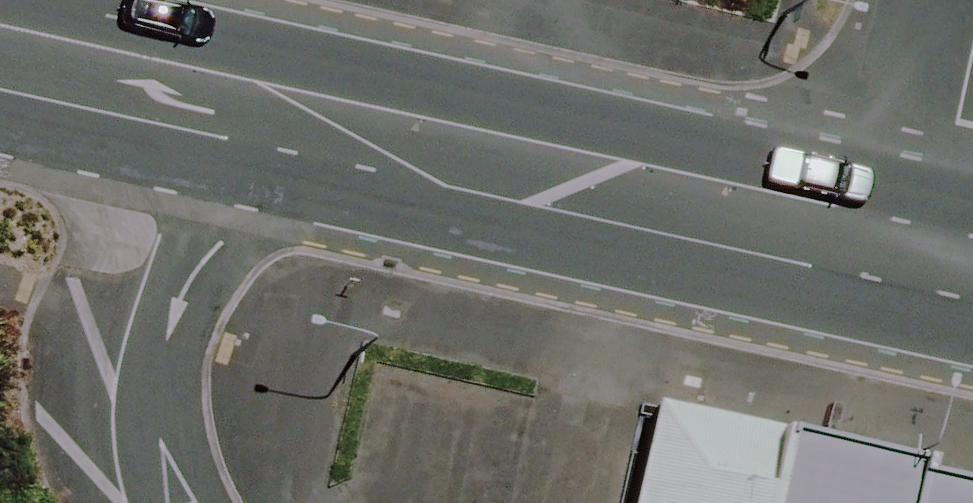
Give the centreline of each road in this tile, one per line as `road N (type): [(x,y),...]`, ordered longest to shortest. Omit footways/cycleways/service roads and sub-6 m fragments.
road 1 (secondary): [(936,232),(778,232),(459,161),(334,114)]
road 2 (unclassified): [(334,114),(243,203),(168,328),(145,413),(158,472),(177,502)]
road 3 (secondary): [(334,114),(265,81),(0,27)]
road 4 (residential): [(936,232),(972,71)]

